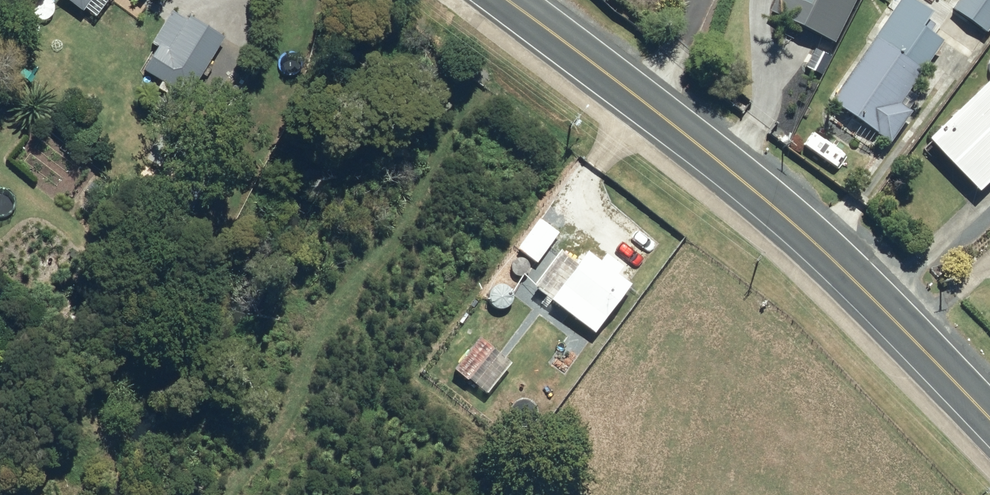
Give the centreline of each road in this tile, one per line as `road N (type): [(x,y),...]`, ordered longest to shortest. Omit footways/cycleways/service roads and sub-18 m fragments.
road 1 (secondary): [(508,0),(717,154),(989,413)]

